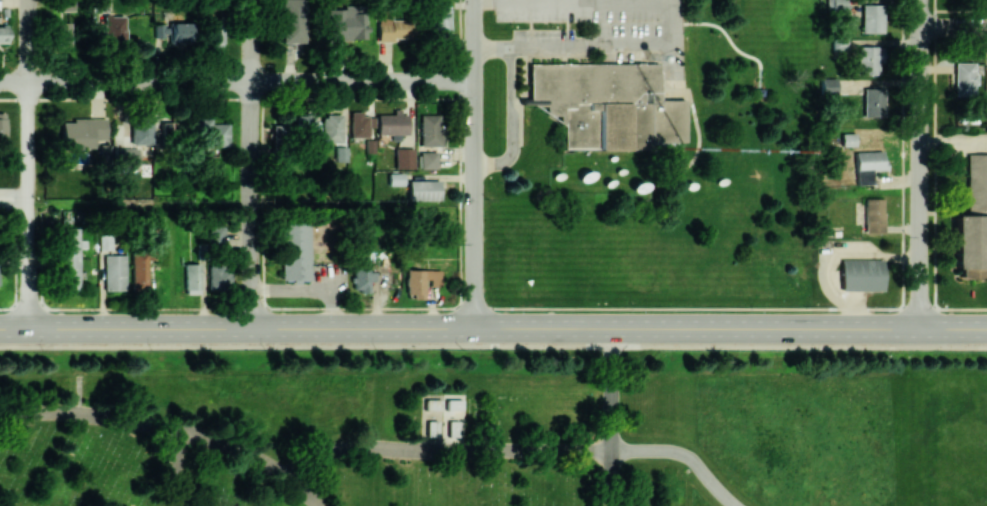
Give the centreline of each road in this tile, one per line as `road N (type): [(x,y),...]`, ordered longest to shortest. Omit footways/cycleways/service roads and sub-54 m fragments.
road 1 (secondary): [(0,329),(986,329)]
road 2 (residential): [(0,81),(474,80)]
road 3 (tertiary): [(474,0),(474,329)]
road 4 (residential): [(920,329),(920,0)]
road 5 (residential): [(29,329),(29,0)]
road 6 (residential): [(250,328),(251,0)]

